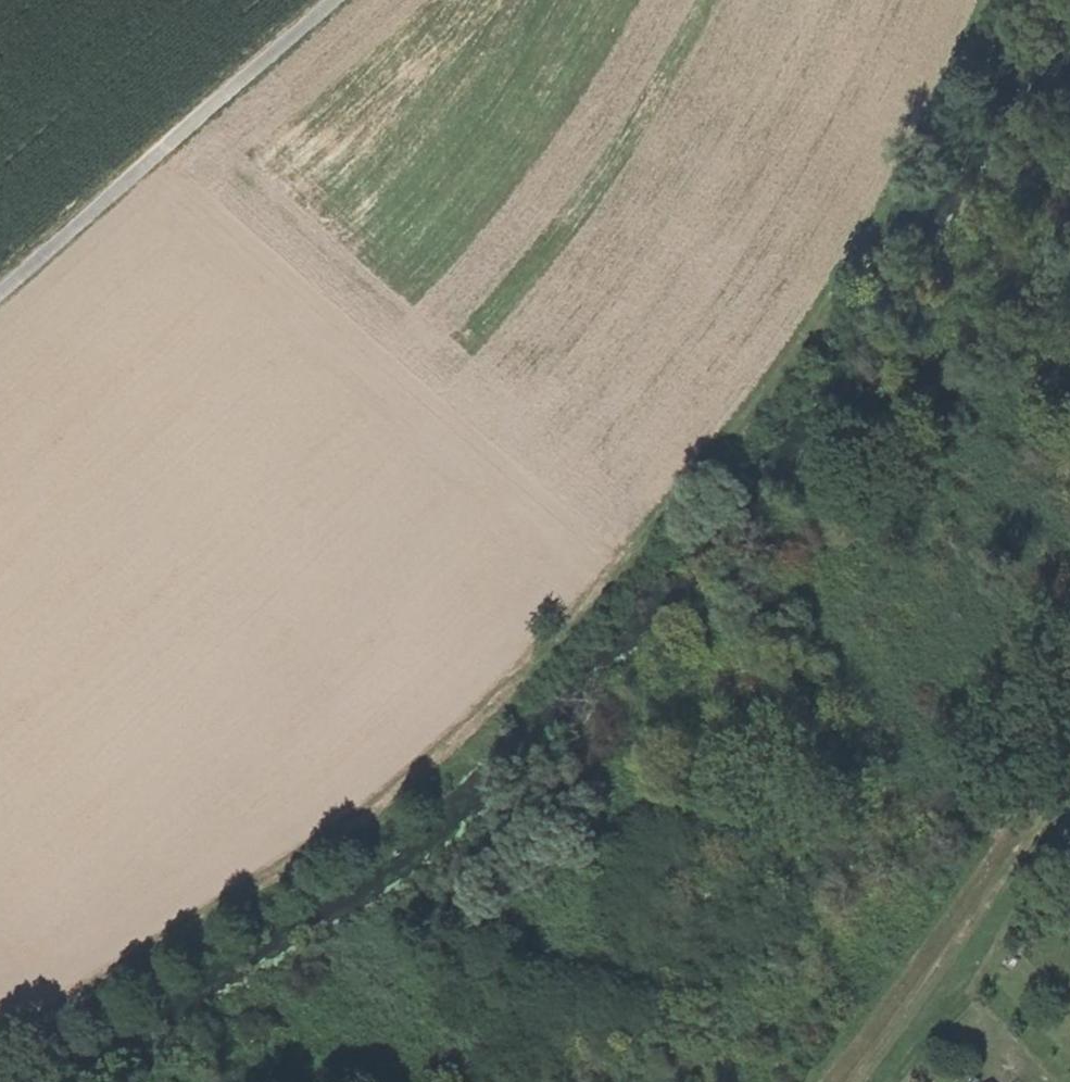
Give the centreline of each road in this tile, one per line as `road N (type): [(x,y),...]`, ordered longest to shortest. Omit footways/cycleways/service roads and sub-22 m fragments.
road 1 (track): [(0,292),(335,0)]
road 2 (track): [(1069,763),(858,1081)]

